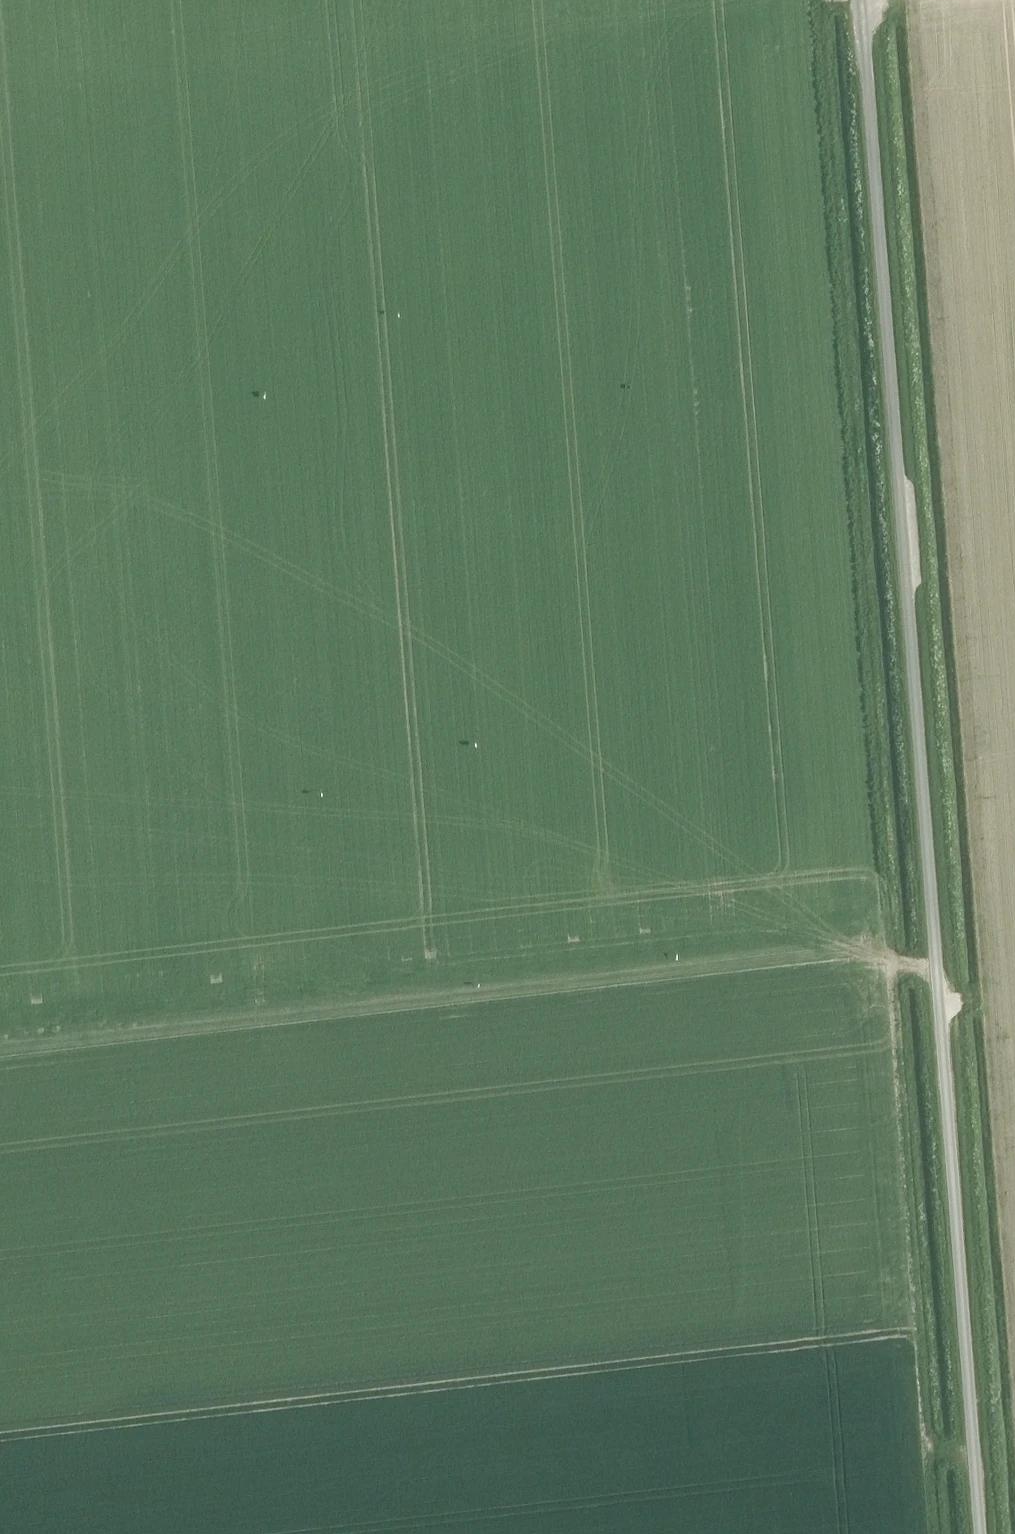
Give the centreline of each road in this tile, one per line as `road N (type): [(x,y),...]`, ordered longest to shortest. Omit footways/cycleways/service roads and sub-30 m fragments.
road 1 (unclassified): [(981,1533),(864,0)]

